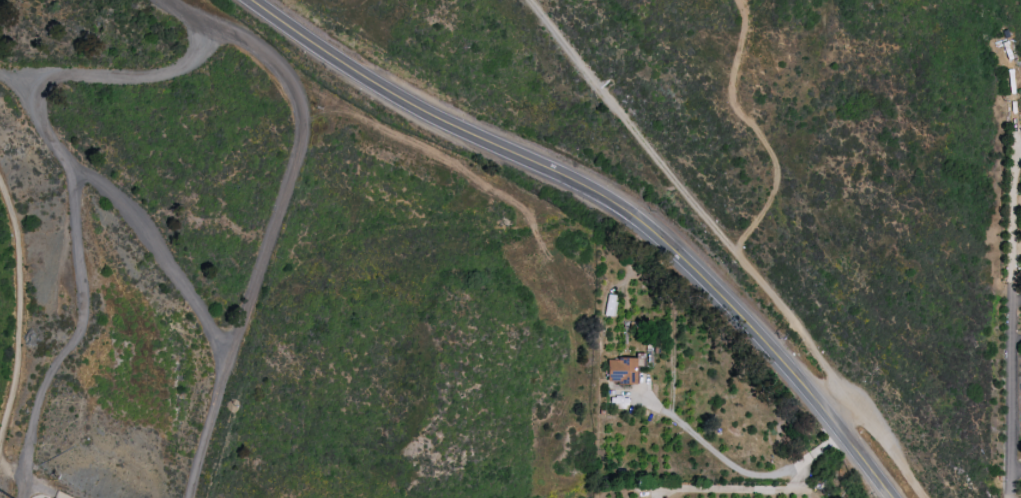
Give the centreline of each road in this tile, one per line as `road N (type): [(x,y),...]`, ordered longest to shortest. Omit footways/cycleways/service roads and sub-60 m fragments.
road 1 (track): [(216,25),(196,55),(164,75),(51,73),(36,92),(40,121),(69,168),(81,290),(78,329),(49,373),(32,420),(19,497)]
road 2 (tertiary): [(567,180),(656,235),(840,431),(889,497)]
road 3 (tertiary): [(249,0),(446,122),(567,180)]
road 4 (track): [(69,168),(104,184),(230,357)]
road 5 (residential): [(1009,497),(1011,274)]

